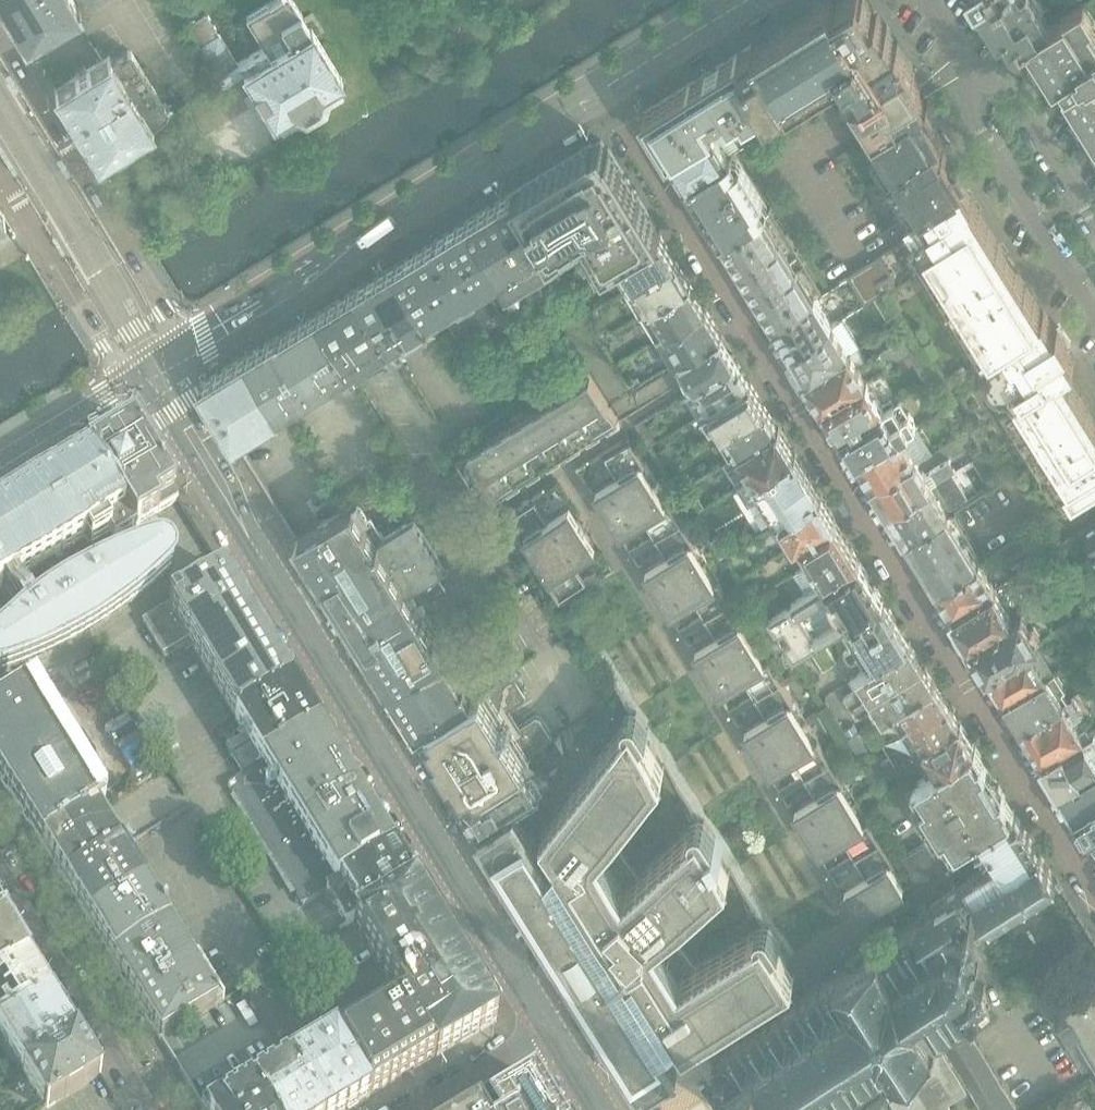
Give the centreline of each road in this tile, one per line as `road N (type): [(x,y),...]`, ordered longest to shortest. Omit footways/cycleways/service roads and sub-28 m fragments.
road 1 (residential): [(1094,898),(603,90)]
road 2 (tertiary): [(156,370),(546,1027)]
road 3 (tertiary): [(156,370),(603,90)]
road 4 (residential): [(156,370),(164,312),(0,38)]
road 5 (residential): [(153,1109),(0,859)]
road 6 (residential): [(979,83),(971,117),(1094,314)]
road 7 (residential): [(0,172),(107,346),(156,370)]
road 8 (residential): [(1094,226),(1013,95),(979,83)]
road 9 (residential): [(0,466),(156,370)]
road 10 (tertiary): [(603,90),(750,0)]
road 11 (residential): [(418,1109),(546,1027)]

